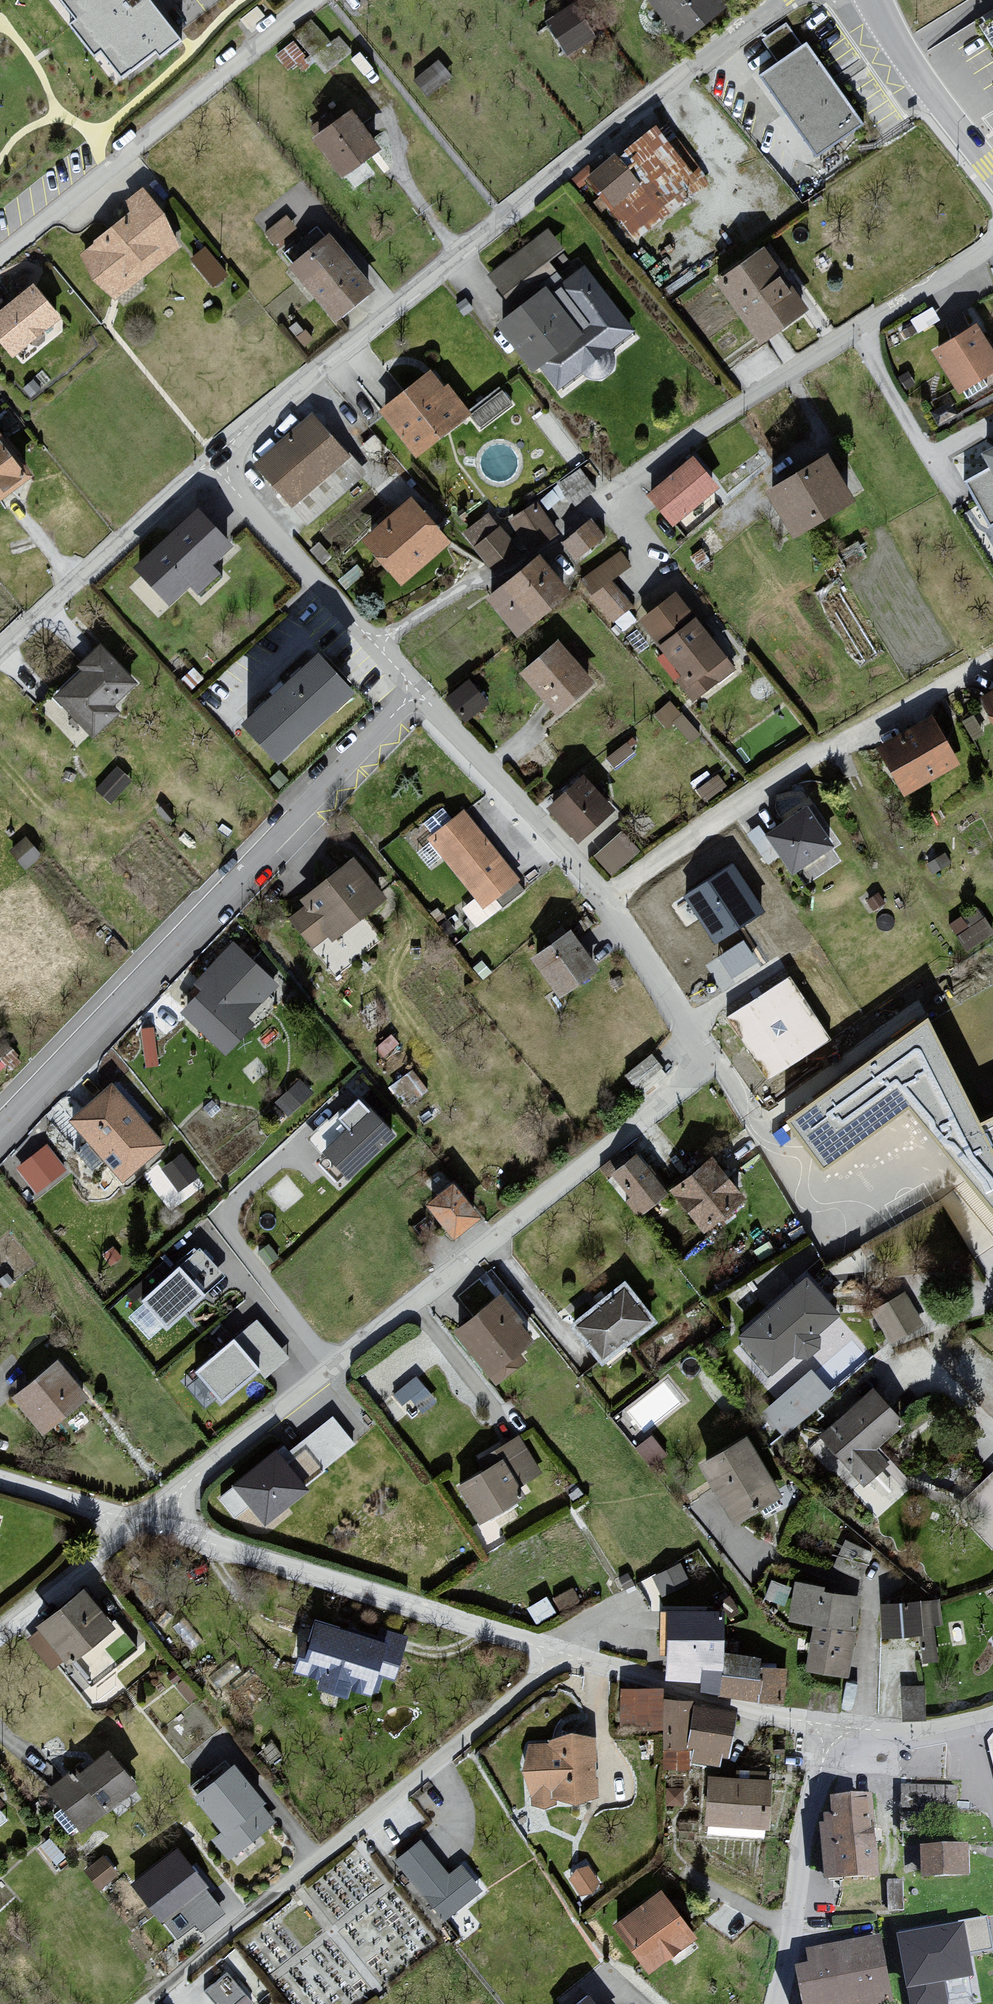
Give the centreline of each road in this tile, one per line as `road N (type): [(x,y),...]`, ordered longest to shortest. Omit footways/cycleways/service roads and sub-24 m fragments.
road 1 (residential): [(783,0),(650,99),(212,460)]
road 2 (residential): [(152,1513),(426,1298),(700,1067)]
road 3 (residential): [(410,701),(0,1130)]
road 4 (residential): [(563,1651),(147,2003)]
road 5 (residential): [(700,1067),(677,1004),(613,912),(410,701)]
road 6 (residential): [(601,495),(992,239)]
road 7 (residential): [(152,1513),(563,1651)]
road 8 (residential): [(318,0),(0,255)]
road 9 (residential): [(410,701),(212,460)]
road 10 (residential): [(212,460),(0,651)]
road 11 (residential): [(822,1727),(765,2003)]
road 12 (residential): [(563,1651),(822,1727)]
road 13 (tertiary): [(875,0),(929,90),(992,171)]
road 14 (residential): [(152,1513),(0,1635)]
road 15 (residential): [(822,1727),(930,1731),(992,1712)]
road 16 (residential): [(0,1470),(152,1513)]
road 17 (residential): [(782,1162),(700,1067)]

